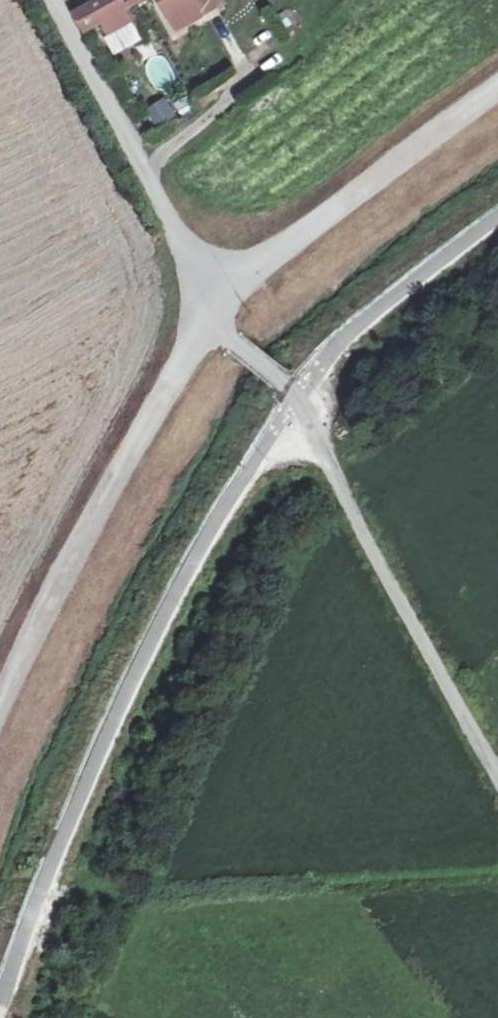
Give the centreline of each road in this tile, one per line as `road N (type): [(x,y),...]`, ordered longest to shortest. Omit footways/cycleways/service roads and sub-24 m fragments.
road 1 (unclassified): [(497,776),(306,420),(279,383),(226,338)]
road 2 (track): [(214,314),(74,544),(0,706)]
road 3 (track): [(497,74),(323,209),(214,314)]
road 4 (track): [(214,314),(48,0)]

